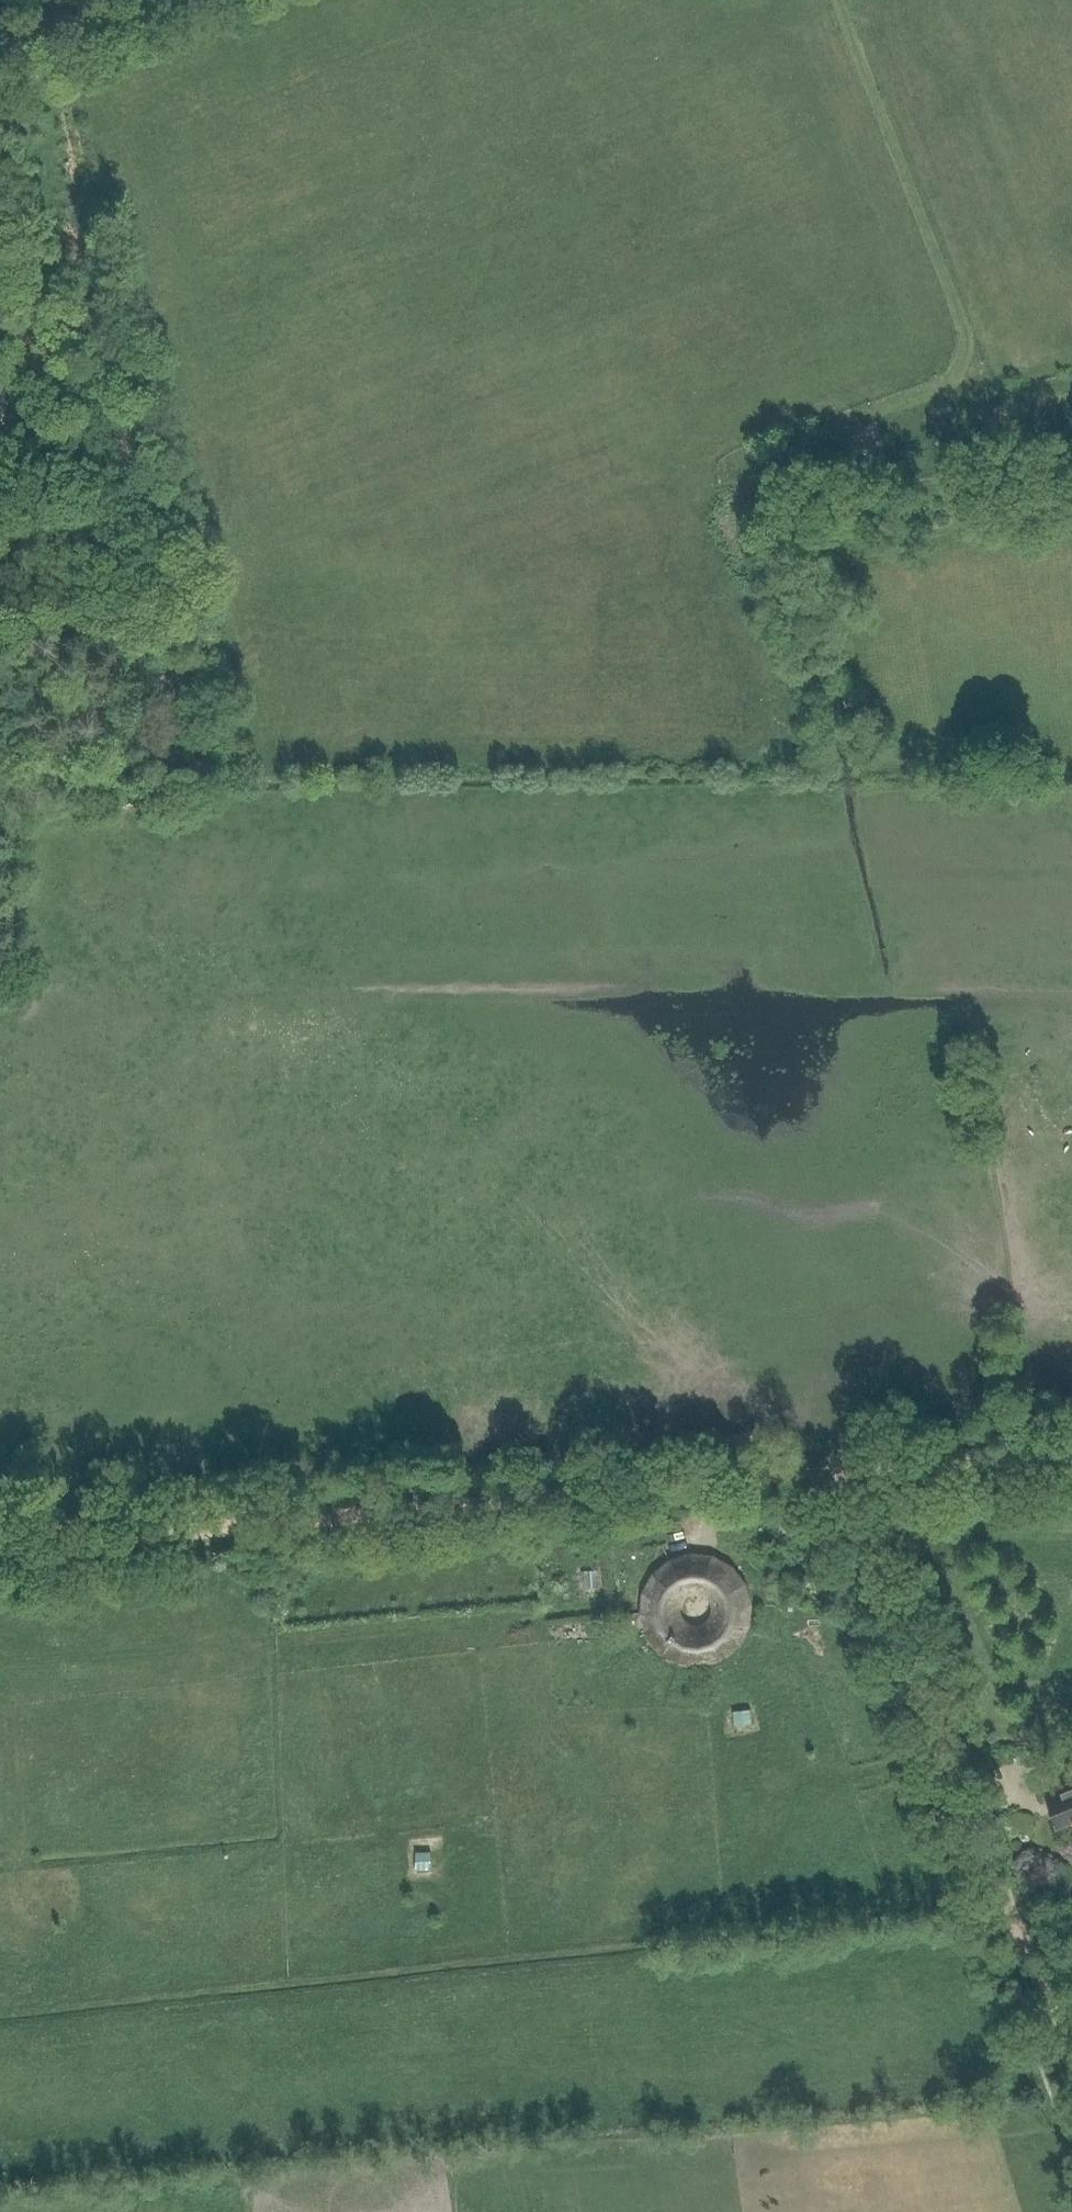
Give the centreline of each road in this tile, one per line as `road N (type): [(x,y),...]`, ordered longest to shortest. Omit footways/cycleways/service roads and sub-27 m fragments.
road 1 (track): [(0,1552),(839,1469)]
road 2 (track): [(1071,2071),(839,1469)]
road 3 (track): [(839,1469),(1071,1451)]
road 4 (track): [(123,0),(0,48)]

